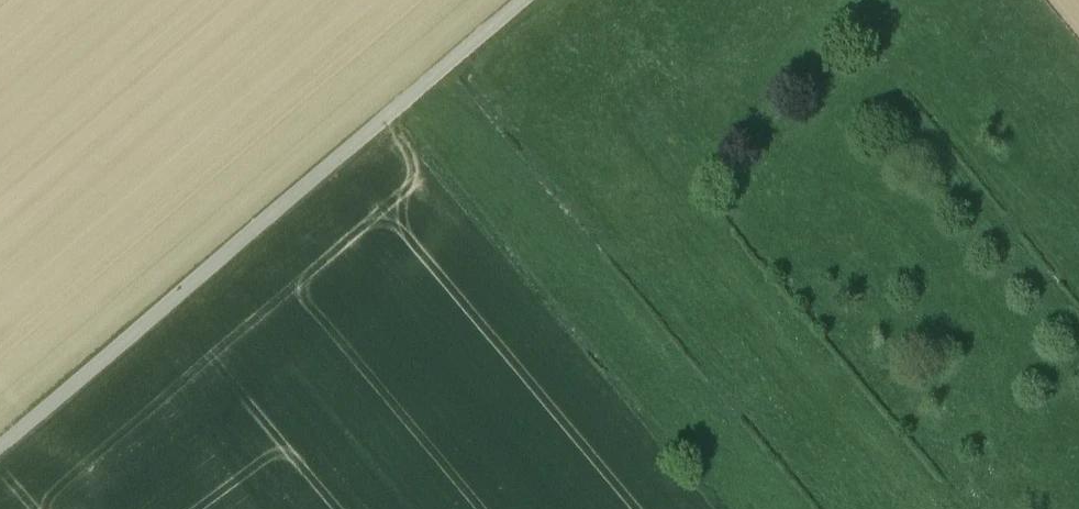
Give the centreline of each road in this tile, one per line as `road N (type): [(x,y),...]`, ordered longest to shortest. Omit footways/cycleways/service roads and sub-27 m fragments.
road 1 (track): [(0,445),(525,0)]

